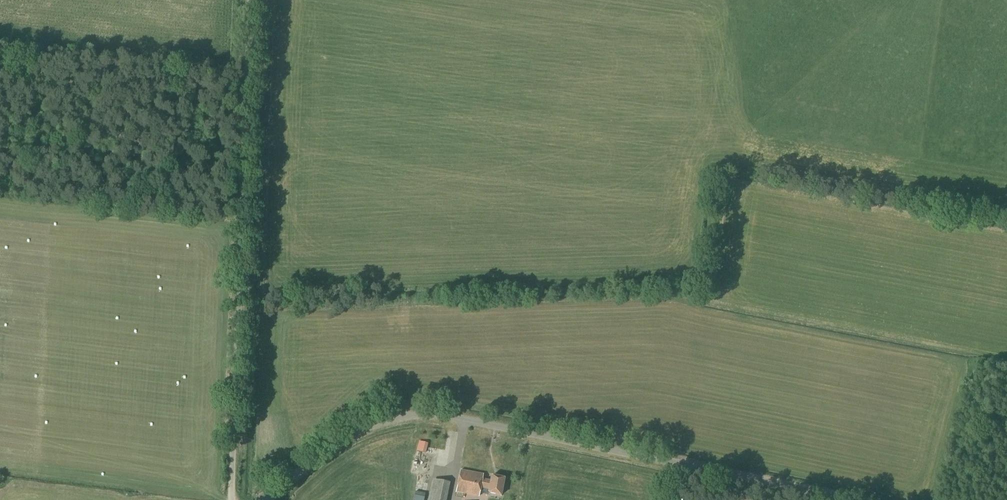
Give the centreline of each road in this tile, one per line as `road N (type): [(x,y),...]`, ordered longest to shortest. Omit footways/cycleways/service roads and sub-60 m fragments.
road 1 (unclassified): [(267,499),(359,430),(422,415),(857,499)]
road 2 (unclassified): [(233,499),(253,0)]

